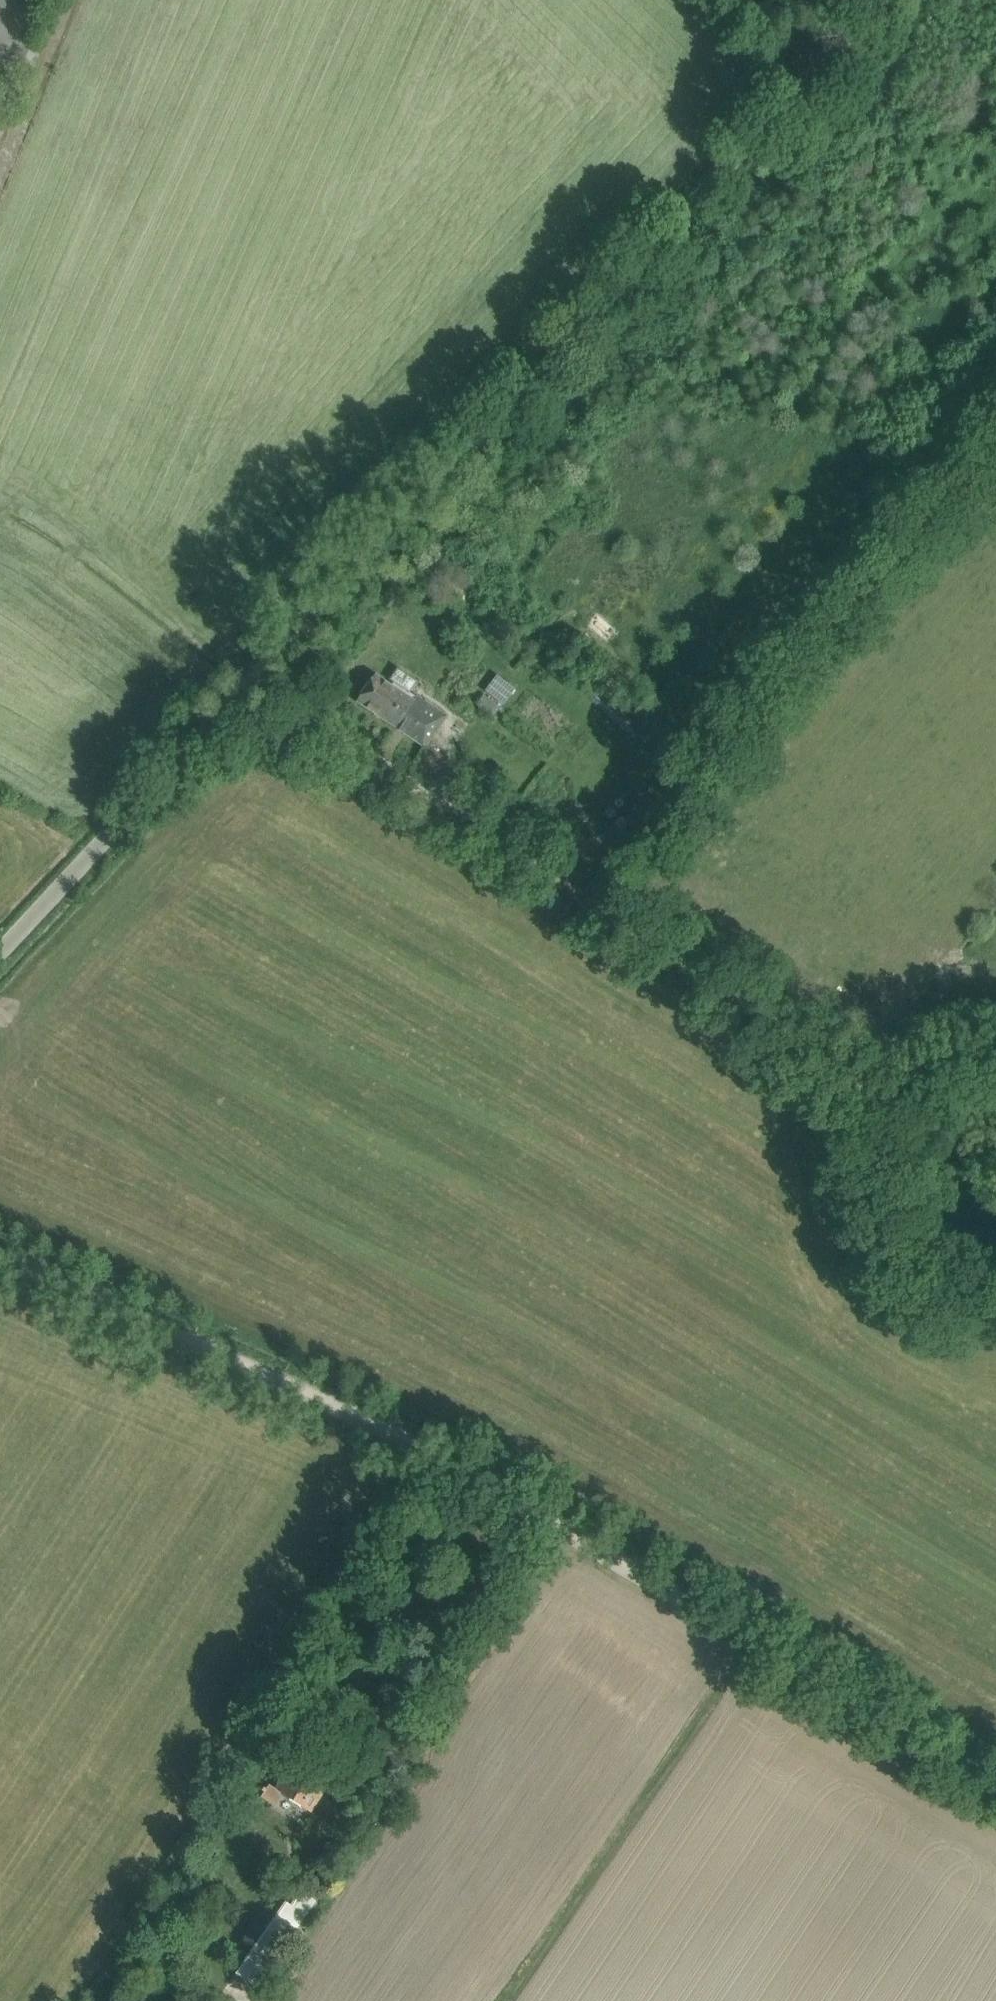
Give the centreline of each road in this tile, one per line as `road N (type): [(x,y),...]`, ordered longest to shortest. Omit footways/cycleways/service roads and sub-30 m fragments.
road 1 (unclassified): [(0,952),(879,0)]
road 2 (track): [(995,1781),(417,1440),(0,1255)]

